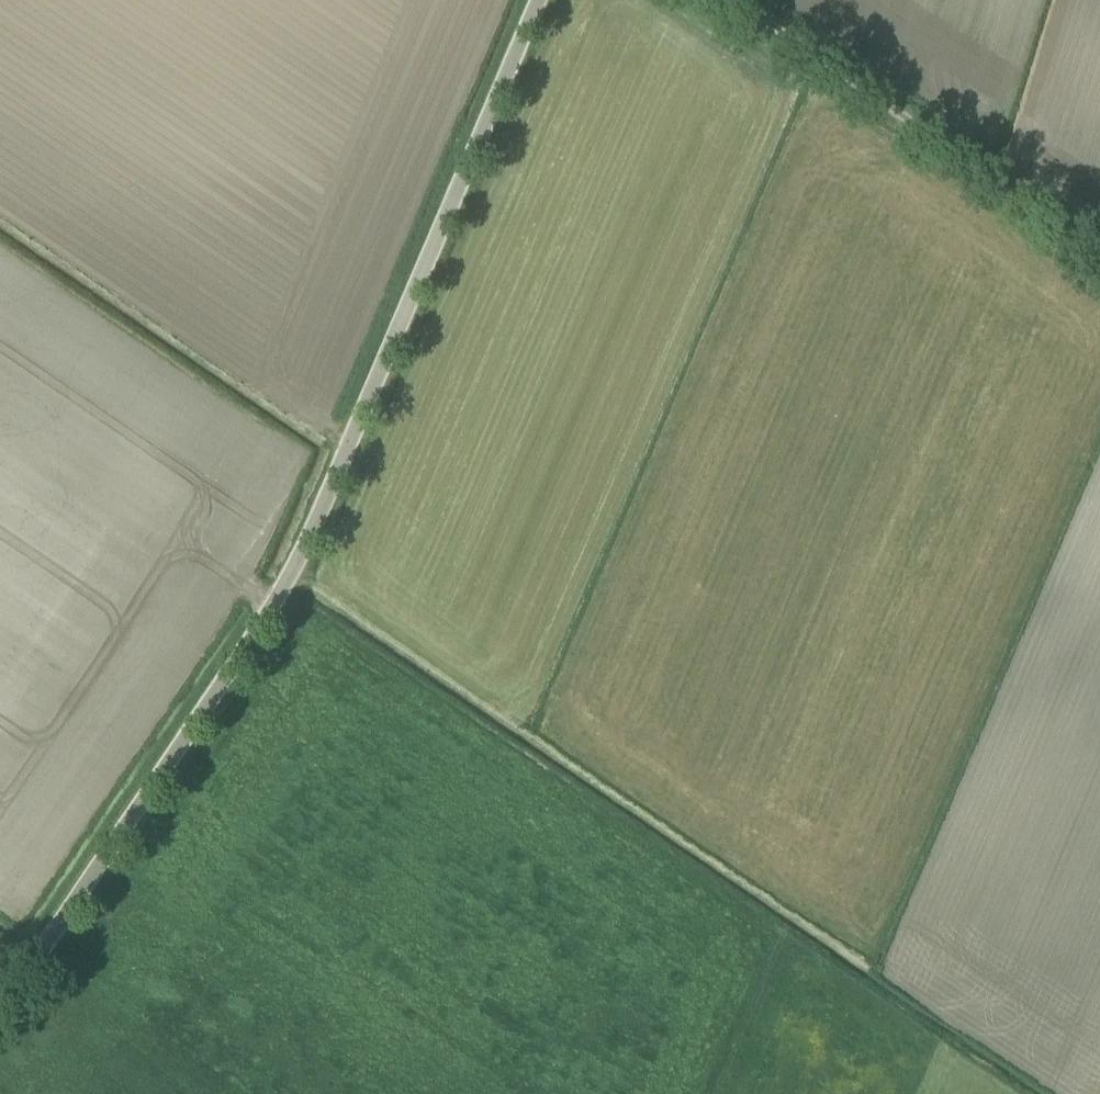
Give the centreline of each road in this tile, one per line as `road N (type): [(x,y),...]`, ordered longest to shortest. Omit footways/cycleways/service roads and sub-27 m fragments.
road 1 (unclassified): [(26,974),(173,797),(306,591),(406,386),(543,0)]
road 2 (track): [(1099,256),(740,0)]

